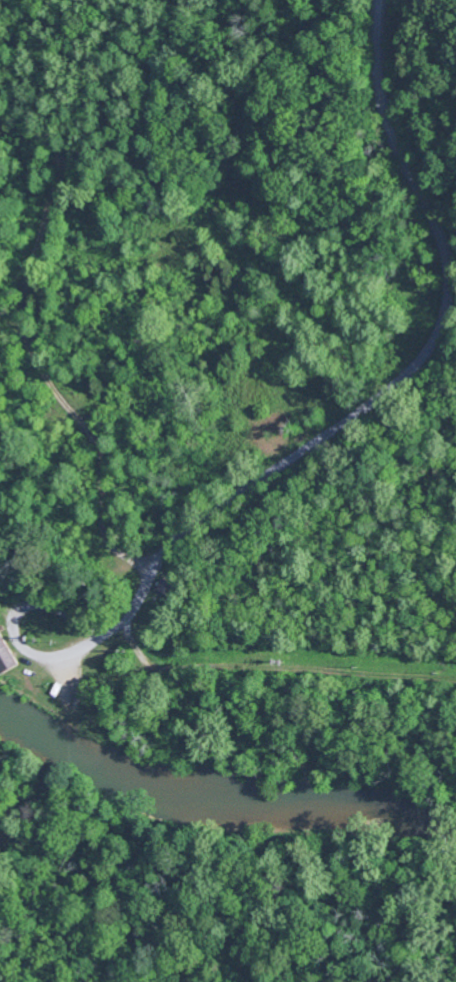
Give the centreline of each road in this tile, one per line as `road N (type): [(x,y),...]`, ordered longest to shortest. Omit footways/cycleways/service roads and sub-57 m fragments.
road 1 (track): [(380,0),(384,114),(447,262),(434,338),(373,400),(183,533),(160,557),(133,610),(104,633)]
road 2 (track): [(68,149),(20,323),(53,387),(92,435),(109,540),(153,573)]
road 3 (track): [(104,633),(54,657),(25,649),(12,629),(22,607),(44,604),(104,633)]

